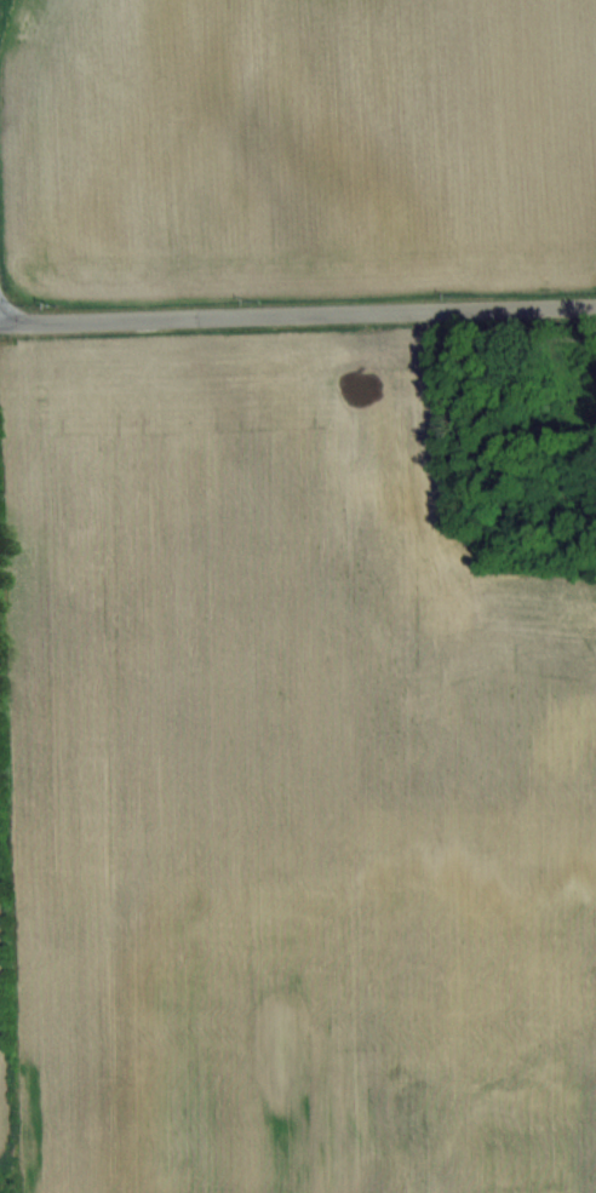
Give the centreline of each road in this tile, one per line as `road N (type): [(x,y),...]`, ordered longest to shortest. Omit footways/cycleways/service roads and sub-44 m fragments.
road 1 (residential): [(0,322),(595,307)]

